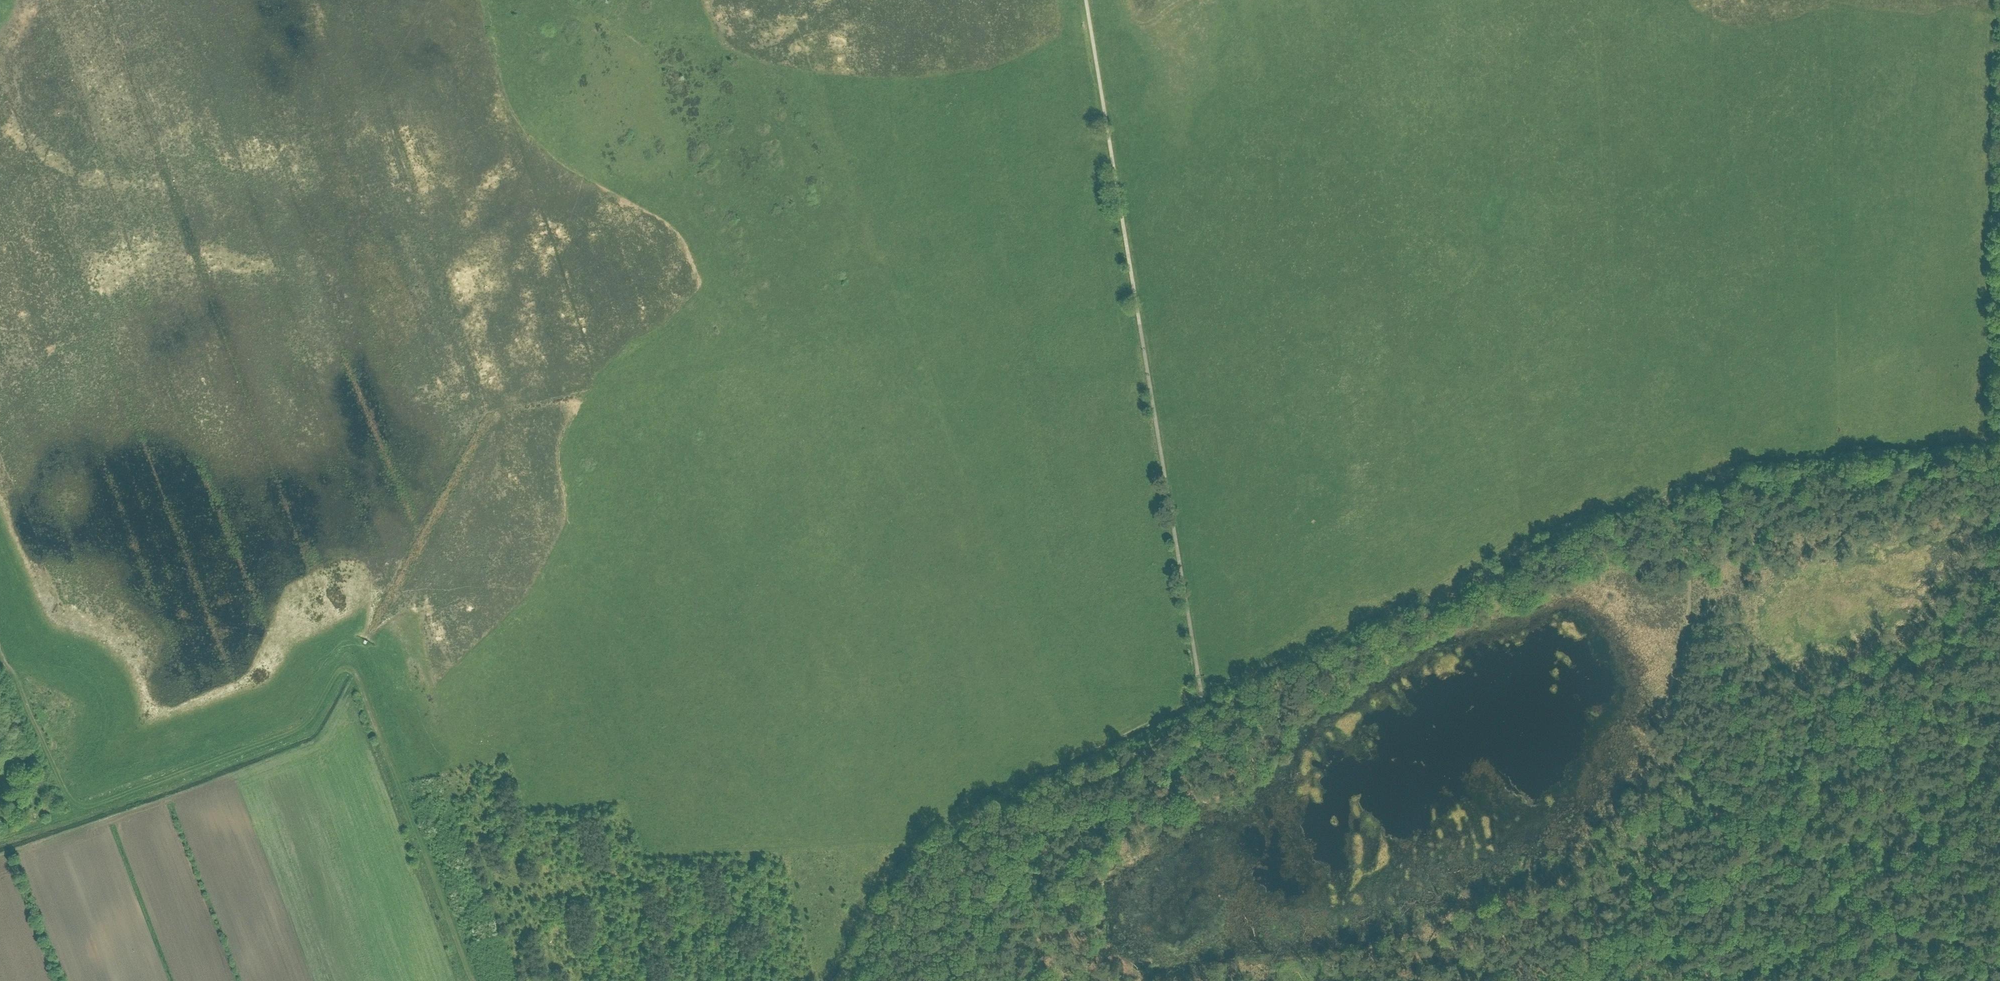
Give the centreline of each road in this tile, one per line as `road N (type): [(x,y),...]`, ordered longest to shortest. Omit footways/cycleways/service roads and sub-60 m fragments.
road 1 (track): [(0,640),(72,803),(85,809),(307,727),(344,667),(356,670),(474,980)]
road 2 (track): [(1203,700),(1034,779),(911,856),(850,980)]

